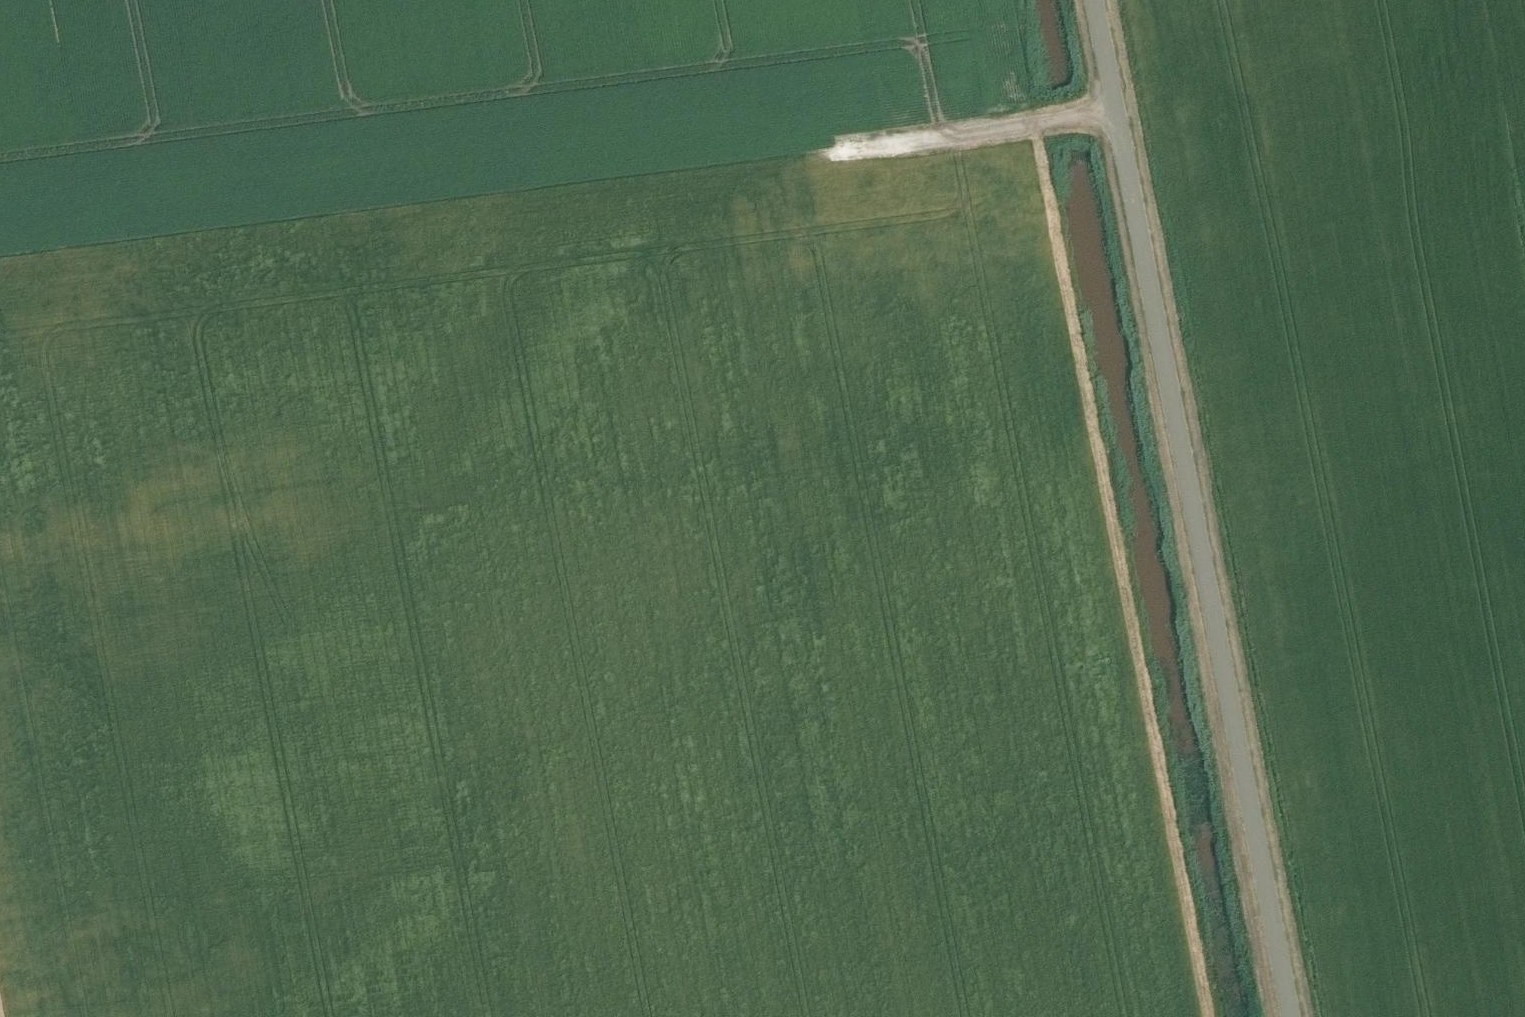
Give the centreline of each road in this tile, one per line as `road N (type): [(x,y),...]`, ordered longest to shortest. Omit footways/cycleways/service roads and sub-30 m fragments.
road 1 (unclassified): [(1292,1016),(1095,0)]

